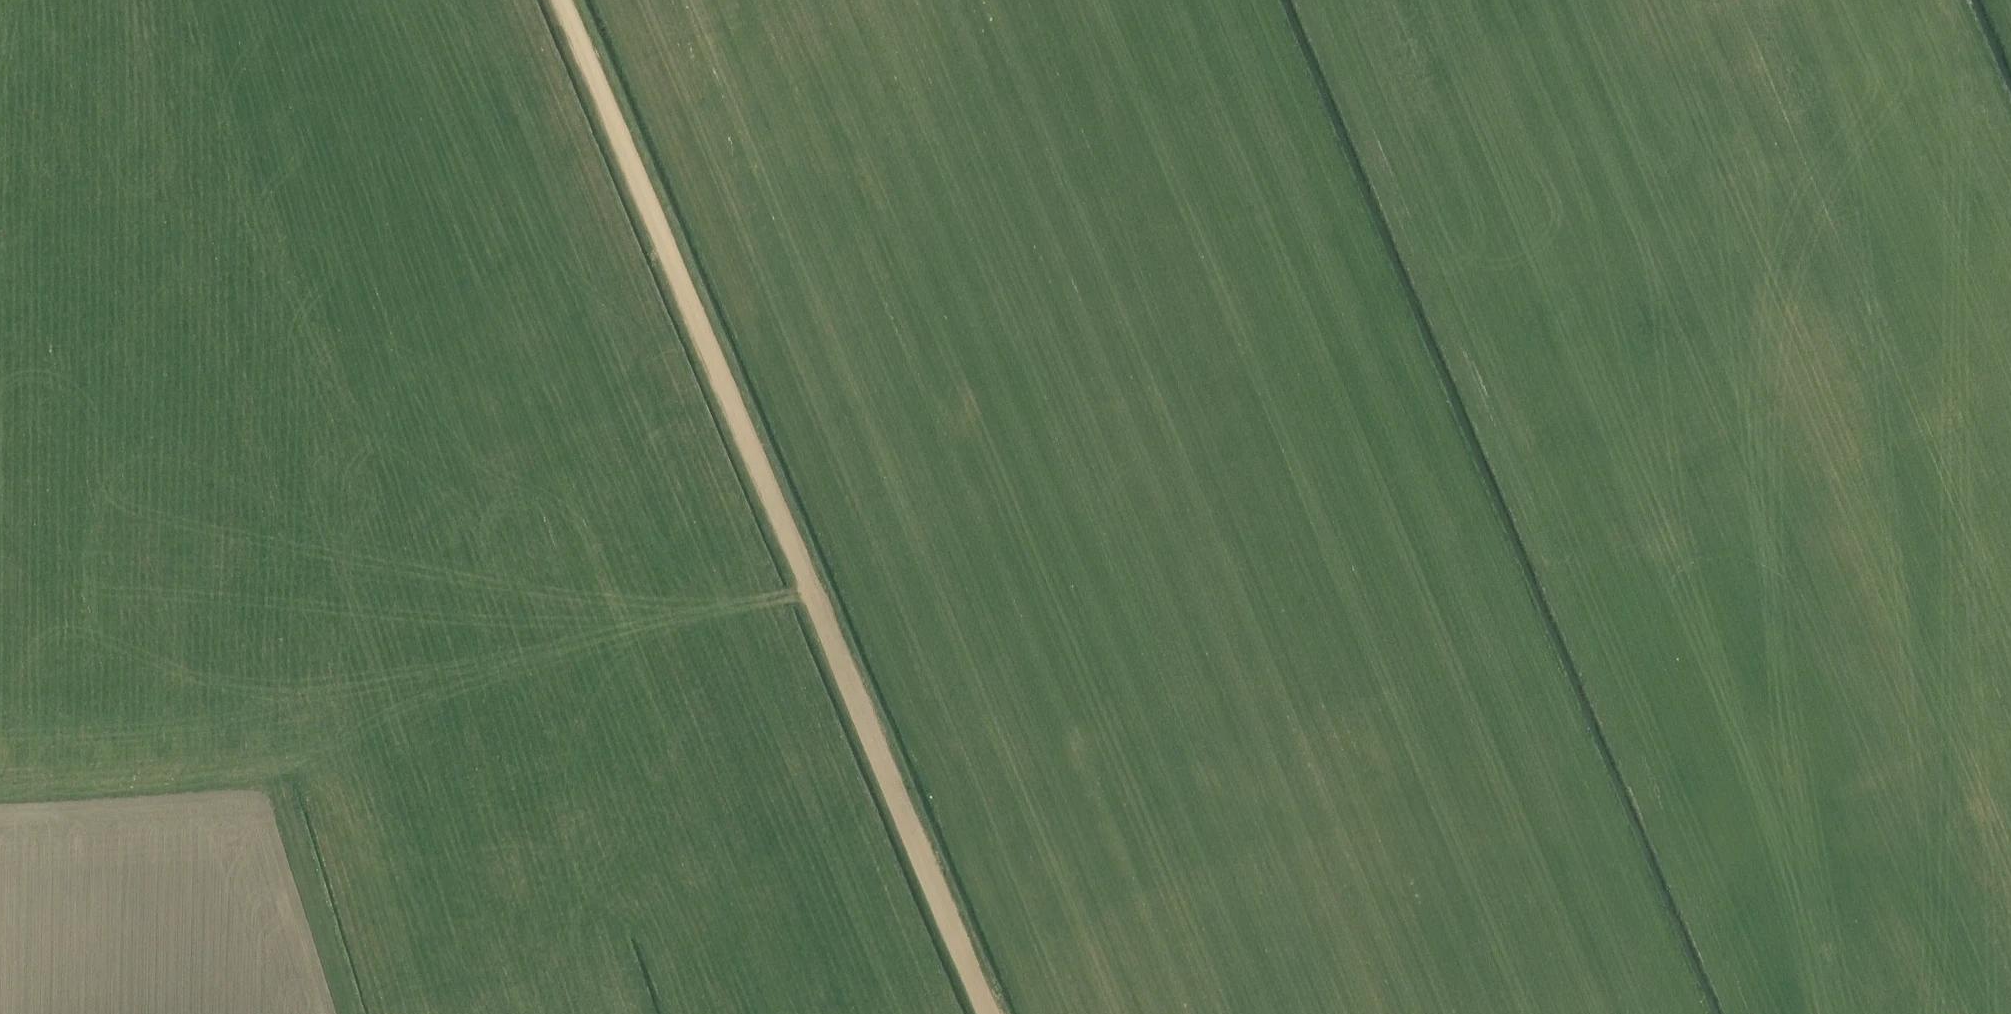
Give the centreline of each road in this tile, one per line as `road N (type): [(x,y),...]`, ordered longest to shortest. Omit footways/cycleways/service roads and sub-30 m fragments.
road 1 (track): [(562,0),(986,1013)]

